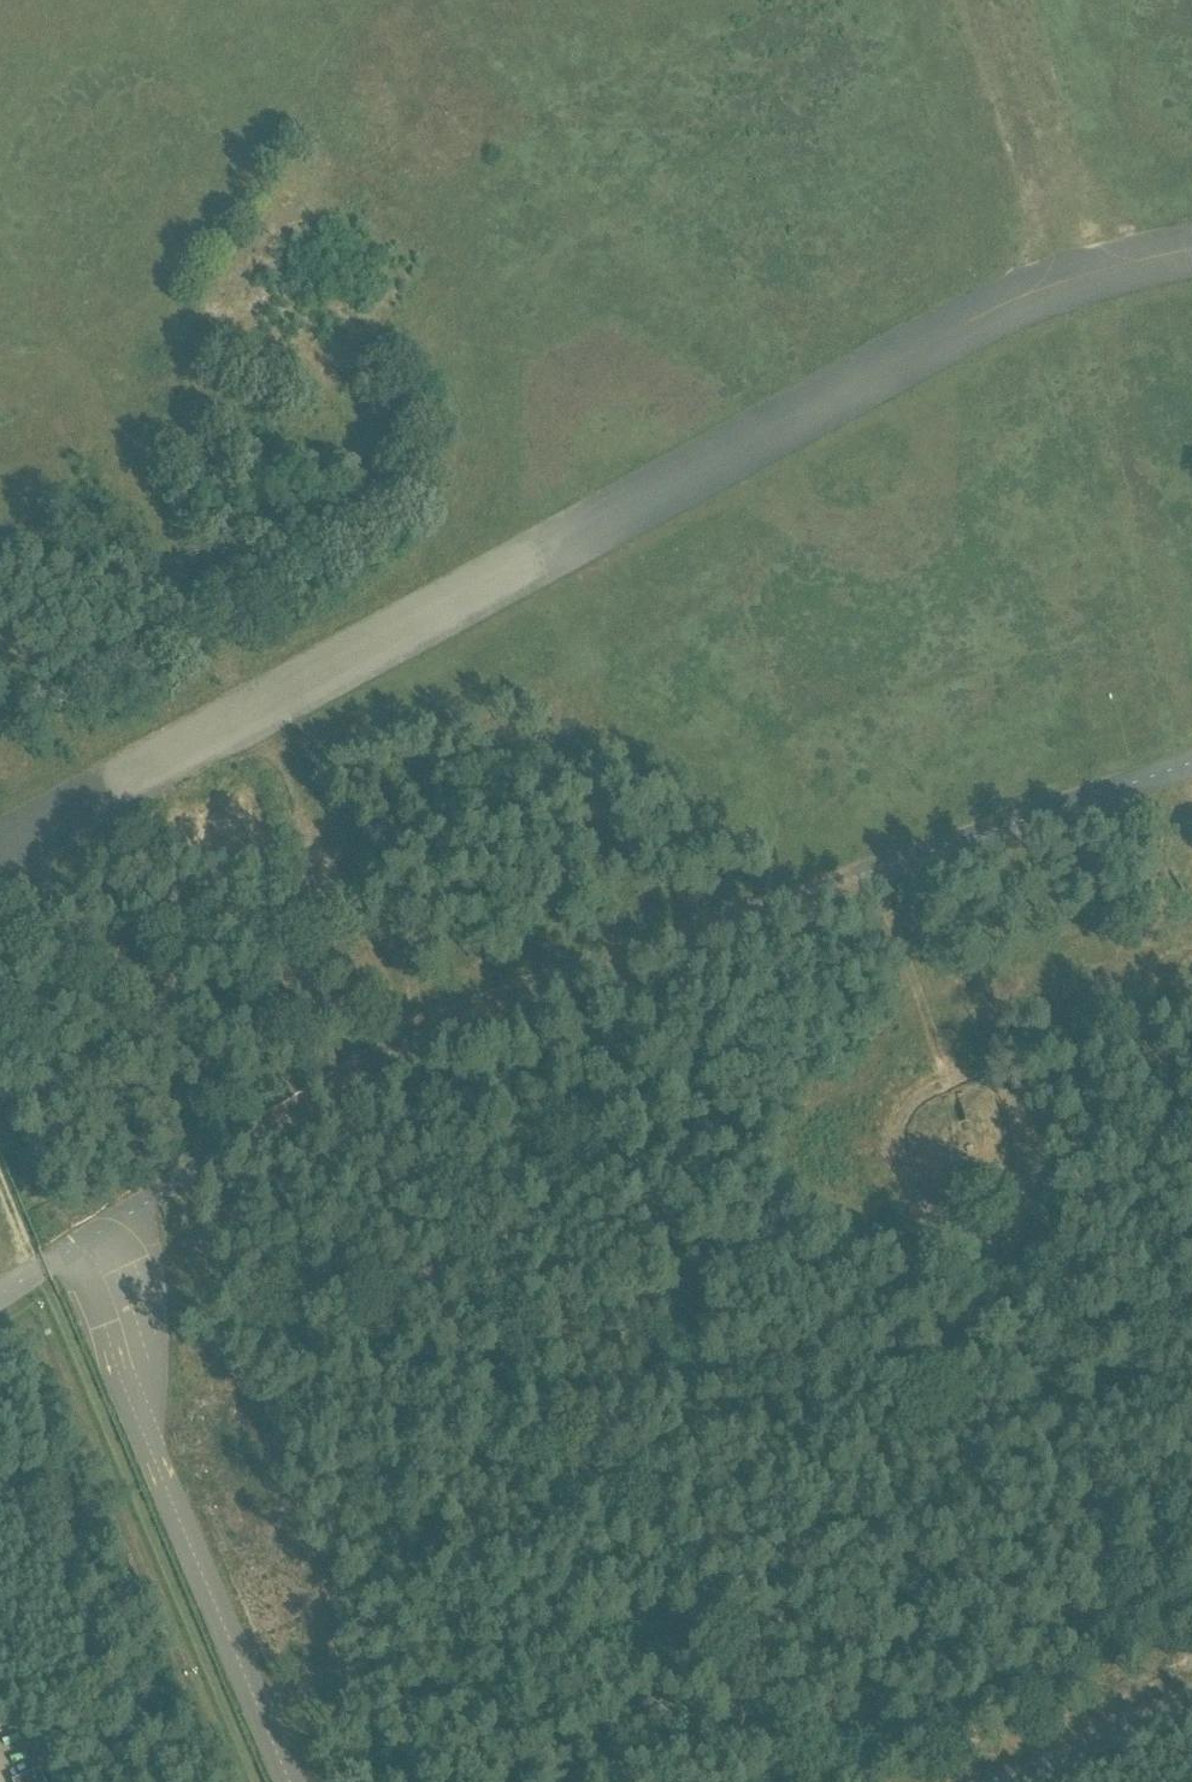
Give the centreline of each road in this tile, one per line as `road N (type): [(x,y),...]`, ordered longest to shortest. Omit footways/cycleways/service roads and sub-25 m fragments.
road 1 (track): [(0,1183),(254,1781)]

